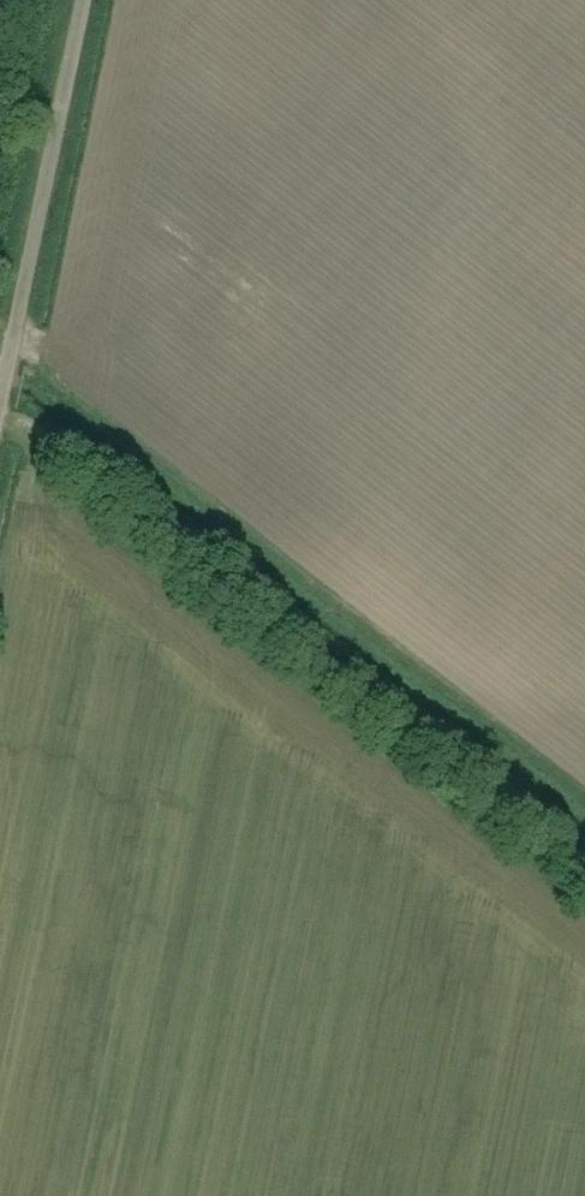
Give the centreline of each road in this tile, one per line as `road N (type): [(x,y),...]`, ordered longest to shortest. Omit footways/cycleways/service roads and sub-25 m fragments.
road 1 (unclassified): [(0,445),(92,0)]

